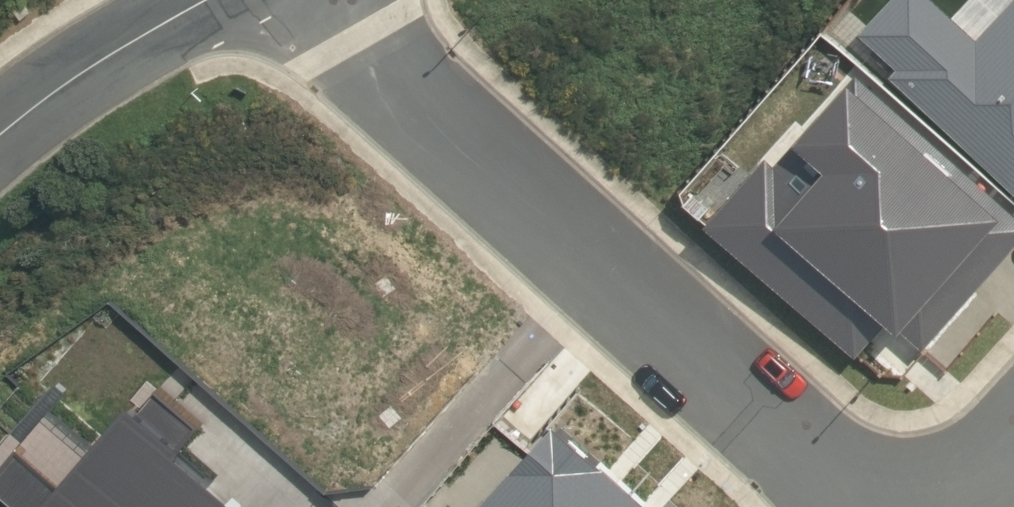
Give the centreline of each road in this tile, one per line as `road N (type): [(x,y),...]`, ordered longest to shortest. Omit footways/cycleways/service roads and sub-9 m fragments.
road 1 (residential): [(875,506),(326,0)]
road 2 (residential): [(0,157),(71,98),(235,0)]

